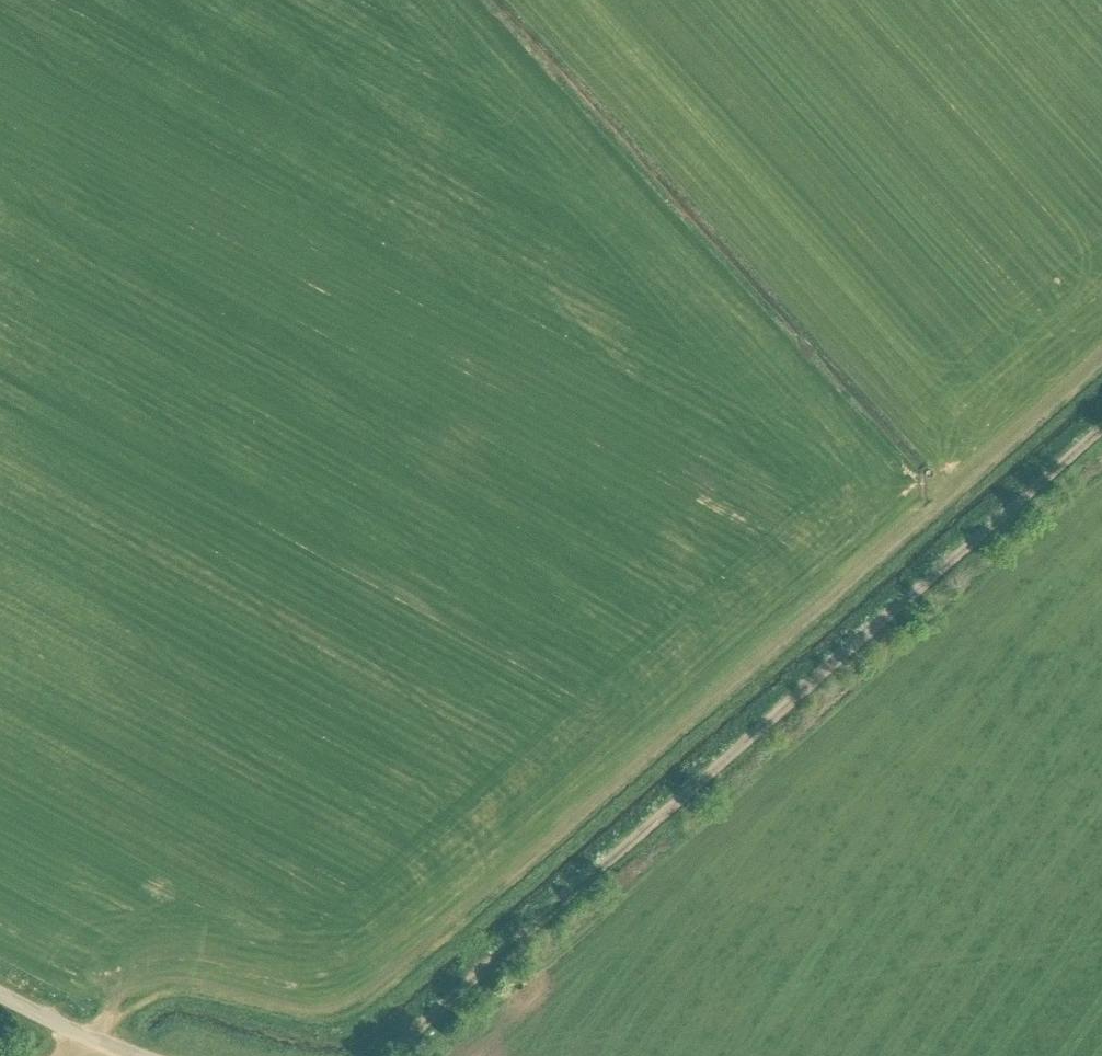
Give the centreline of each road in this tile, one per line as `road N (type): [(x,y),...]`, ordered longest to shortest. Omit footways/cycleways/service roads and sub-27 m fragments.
road 1 (track): [(388,1055),(1101,429)]
road 2 (unclassified): [(141,1055),(0,991)]

